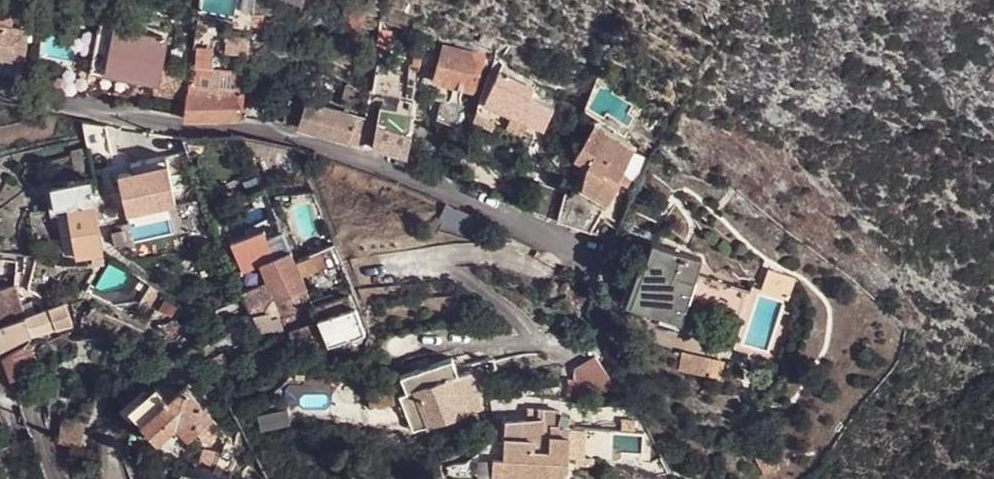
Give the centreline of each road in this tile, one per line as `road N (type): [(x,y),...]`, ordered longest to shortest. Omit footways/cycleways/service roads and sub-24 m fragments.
road 1 (residential): [(0,91),(94,117),(304,141),(578,252)]

